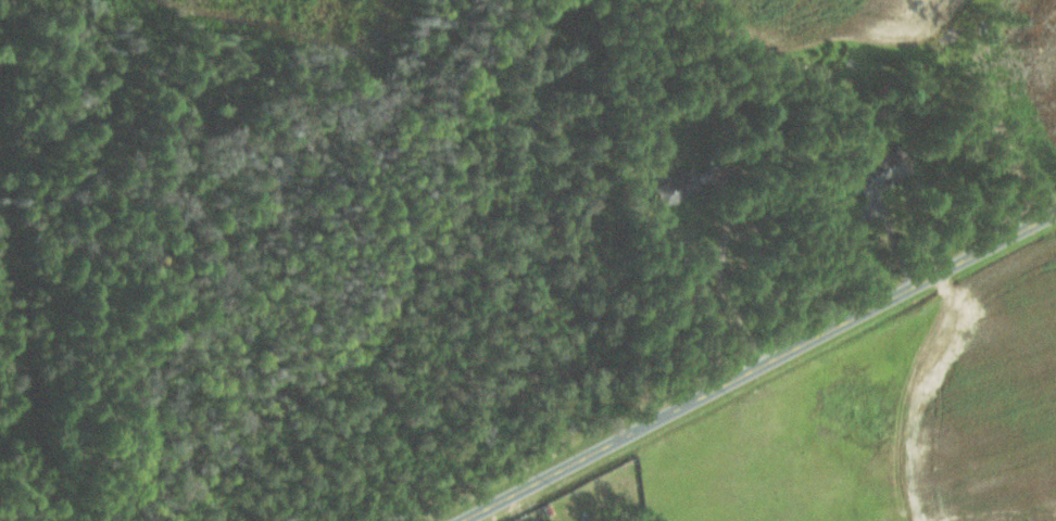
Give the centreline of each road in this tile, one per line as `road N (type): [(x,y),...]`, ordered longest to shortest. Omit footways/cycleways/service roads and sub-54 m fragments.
road 1 (residential): [(458,520),(1055,210)]

